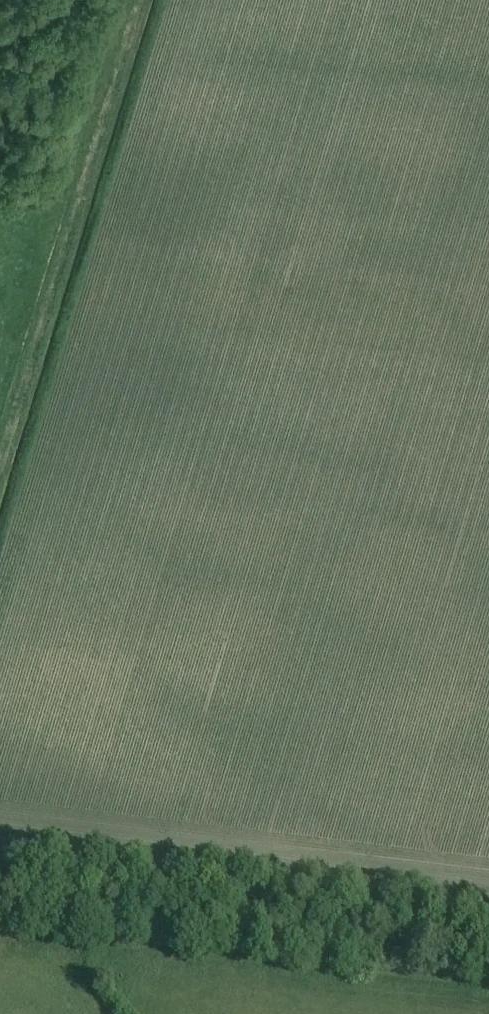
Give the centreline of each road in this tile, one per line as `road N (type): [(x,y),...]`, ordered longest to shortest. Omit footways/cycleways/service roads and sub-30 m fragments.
road 1 (track): [(147,0),(0,479)]

